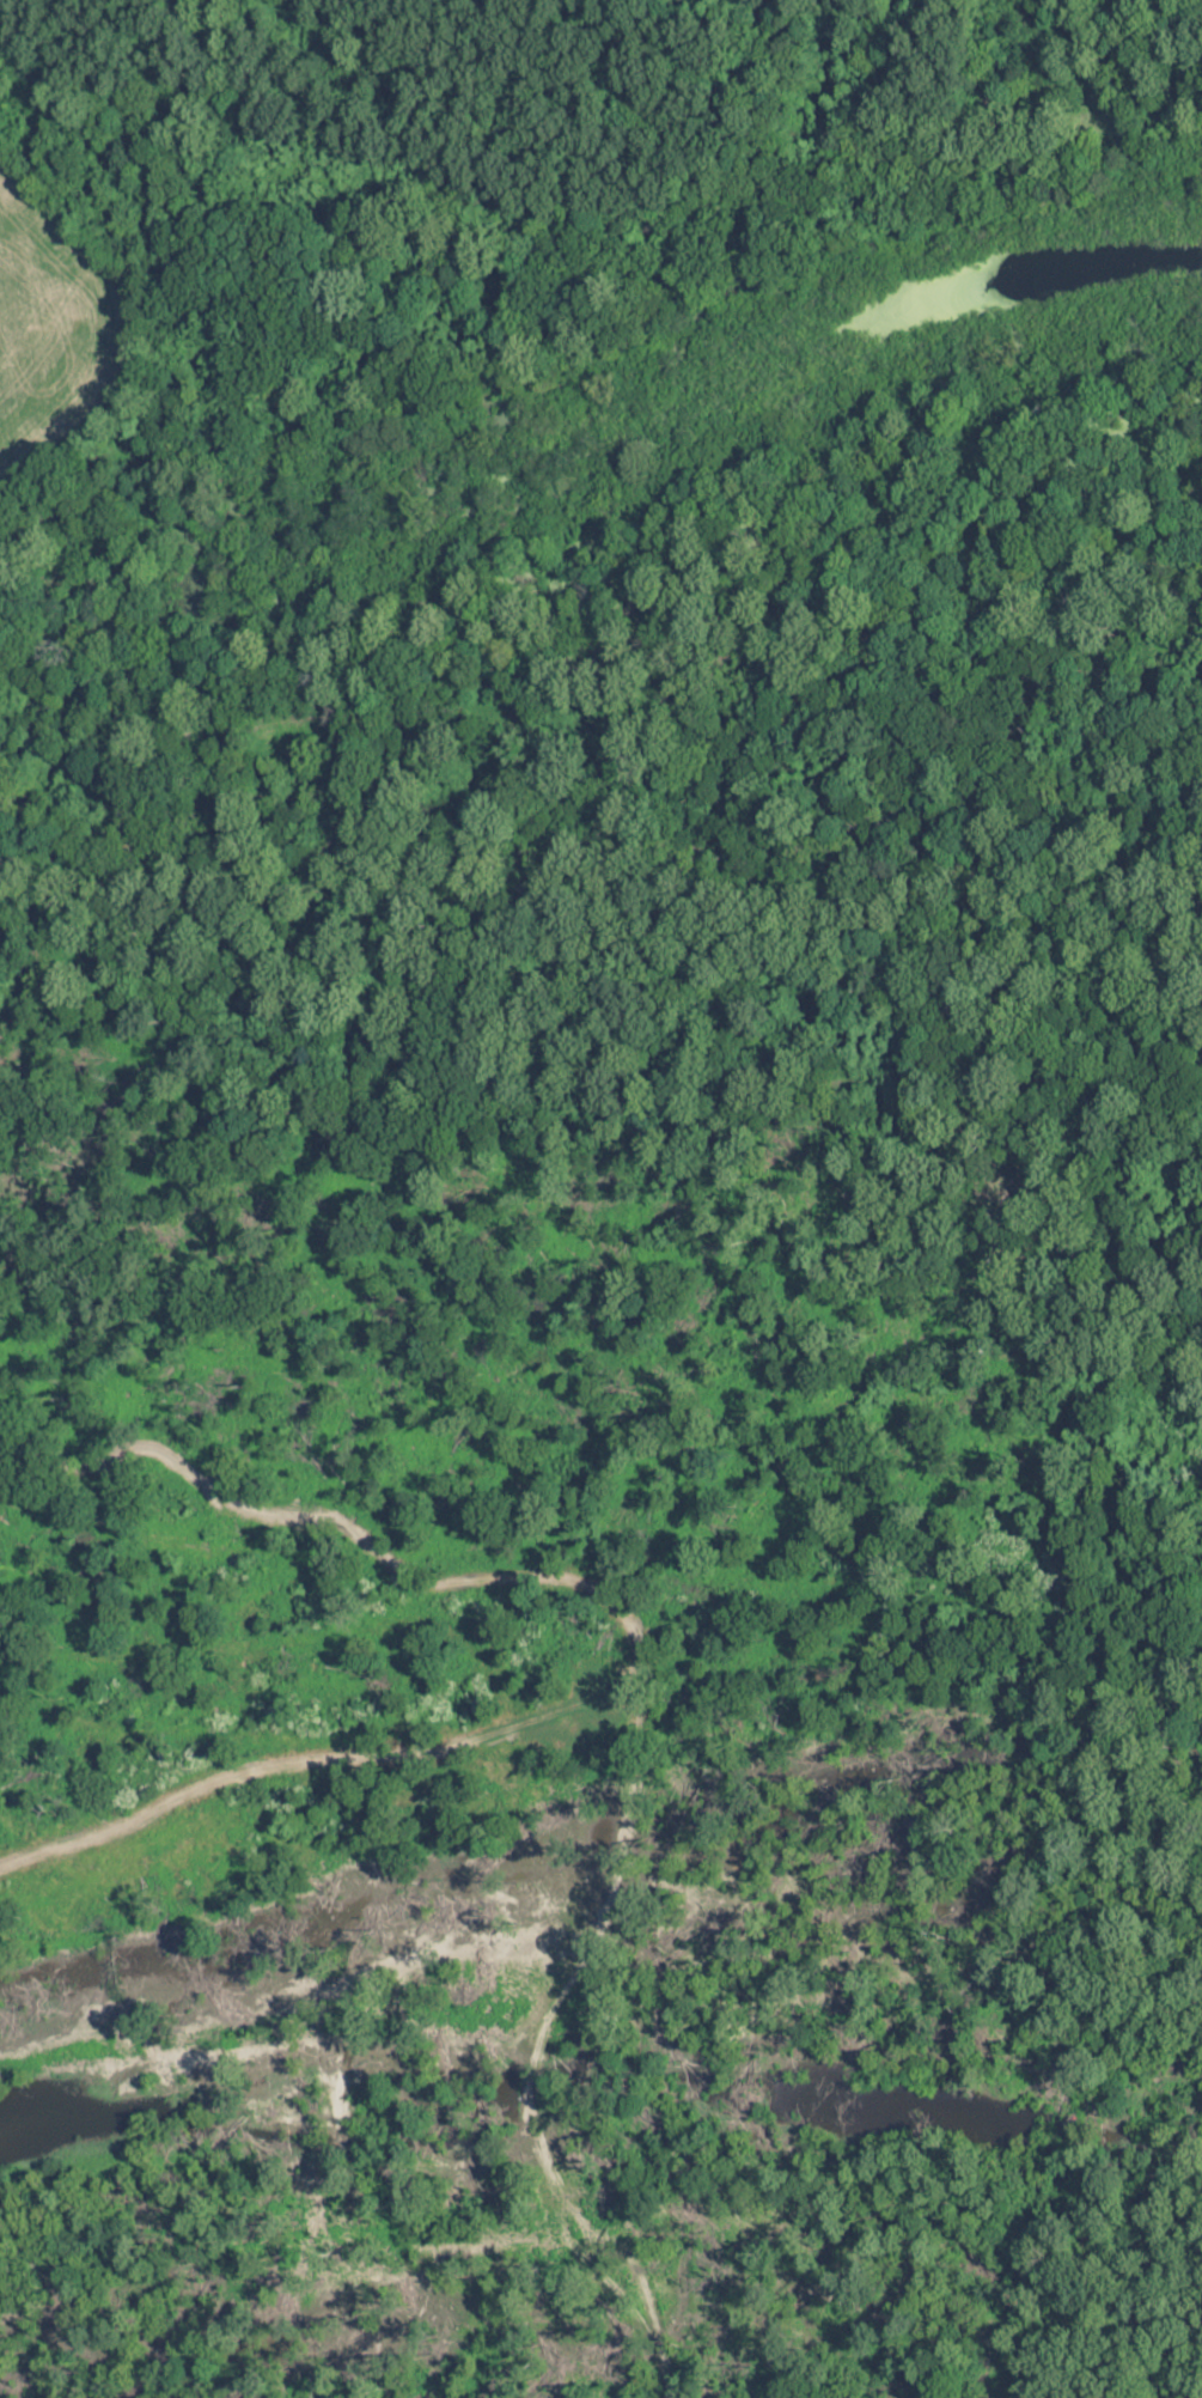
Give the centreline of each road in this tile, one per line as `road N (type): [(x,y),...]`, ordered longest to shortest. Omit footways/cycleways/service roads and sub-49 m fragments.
road 1 (residential): [(0,480),(172,381),(457,312),(792,163),(1094,126),(1201,56)]
road 2 (residential): [(172,381),(165,0)]

